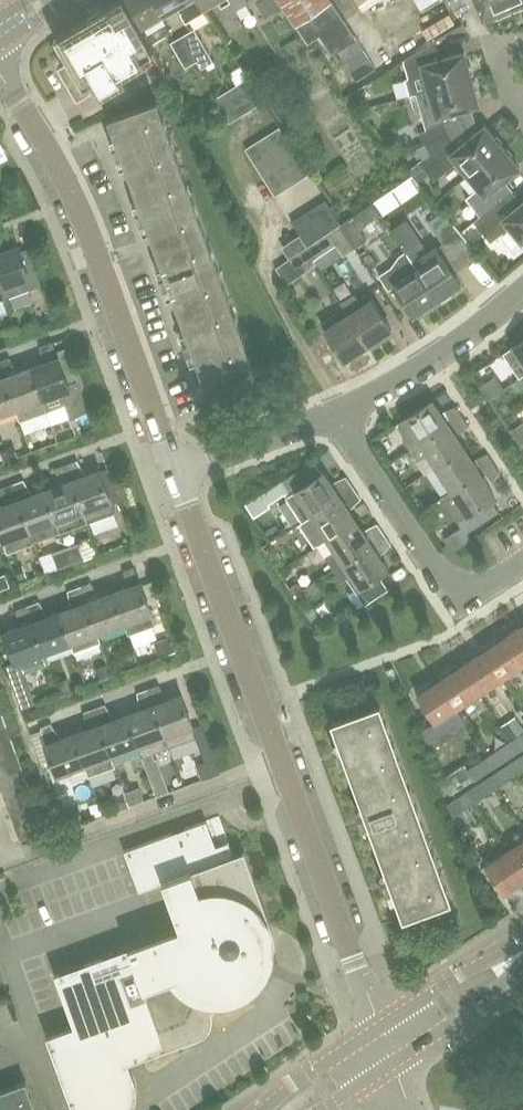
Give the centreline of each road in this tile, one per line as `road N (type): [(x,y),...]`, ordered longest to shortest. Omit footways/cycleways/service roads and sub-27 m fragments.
road 1 (residential): [(386,1043),(176,472)]
road 2 (residential): [(176,472),(84,219),(0,68)]
road 3 (residential): [(337,415),(446,581),(481,590),(522,563)]
road 4 (residential): [(522,292),(403,379),(337,415)]
road 5 (residential): [(337,415),(176,472)]
road 6 (tertiary): [(386,1043),(522,955)]
road 7 (tertiary): [(283,1109),(386,1043)]

